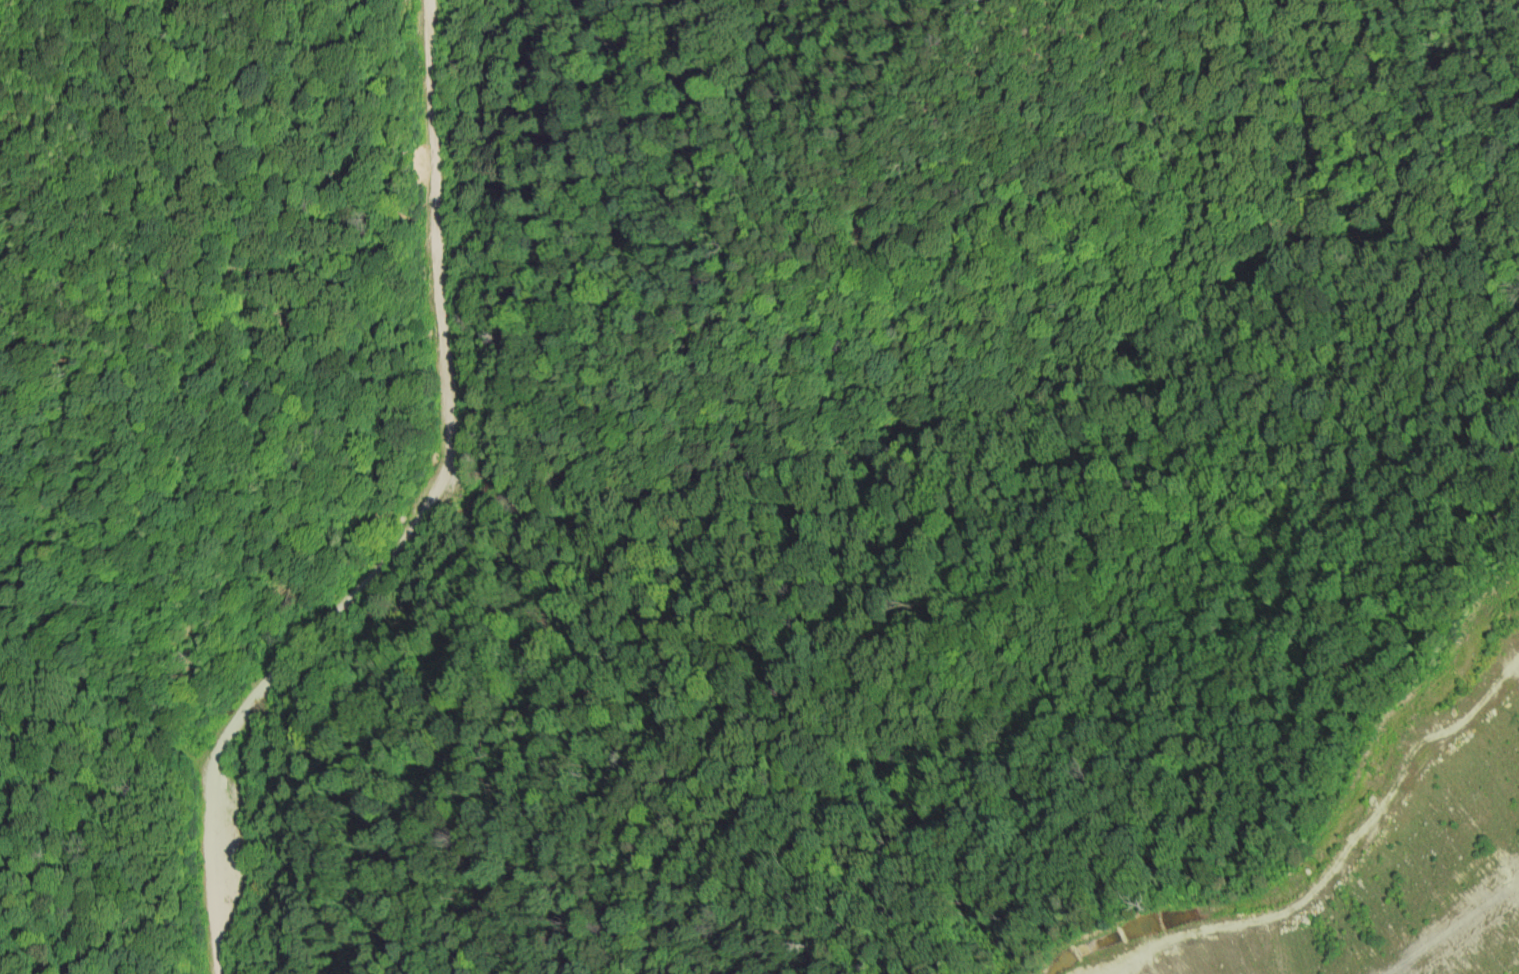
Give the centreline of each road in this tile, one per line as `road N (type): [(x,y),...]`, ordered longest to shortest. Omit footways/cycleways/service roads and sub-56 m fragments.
road 1 (residential): [(149,973),(124,810)]

